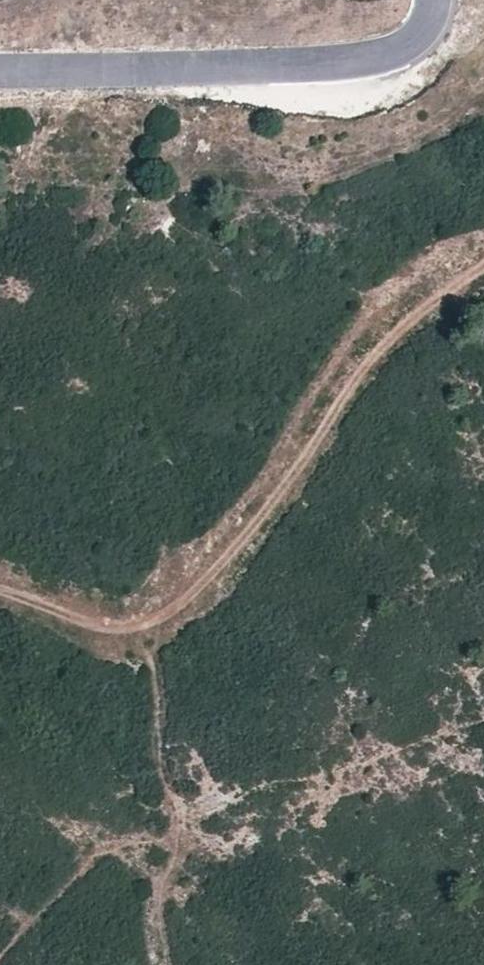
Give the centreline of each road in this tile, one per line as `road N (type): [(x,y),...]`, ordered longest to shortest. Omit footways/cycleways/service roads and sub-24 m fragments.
road 1 (track): [(483,275),(413,333),(223,531),(161,619),(108,629),(0,591)]

